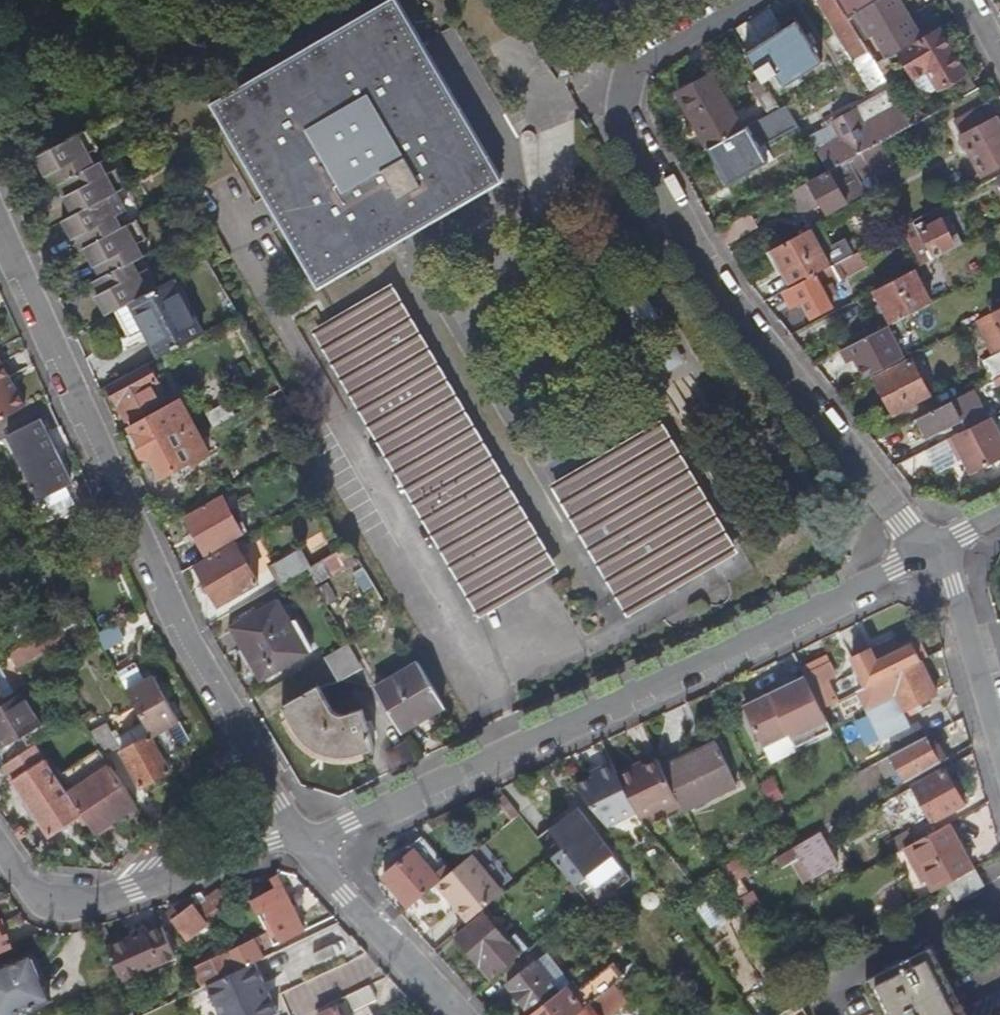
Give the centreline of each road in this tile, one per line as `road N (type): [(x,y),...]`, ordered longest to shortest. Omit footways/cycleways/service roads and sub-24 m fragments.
road 1 (residential): [(301,836),(349,823),(937,550)]
road 2 (residential): [(0,219),(175,602),(256,759)]
road 3 (residential): [(937,550),(749,312),(614,87)]
road 4 (residential): [(301,836),(454,1014)]
road 5 (residential): [(999,743),(937,550)]
road 6 (residential): [(256,759),(229,777),(130,890)]
road 7 (residential): [(130,890),(301,836)]
road 8 (residential): [(758,0),(614,87)]
road 9 (residential): [(0,847),(45,896),(87,902),(130,890)]

